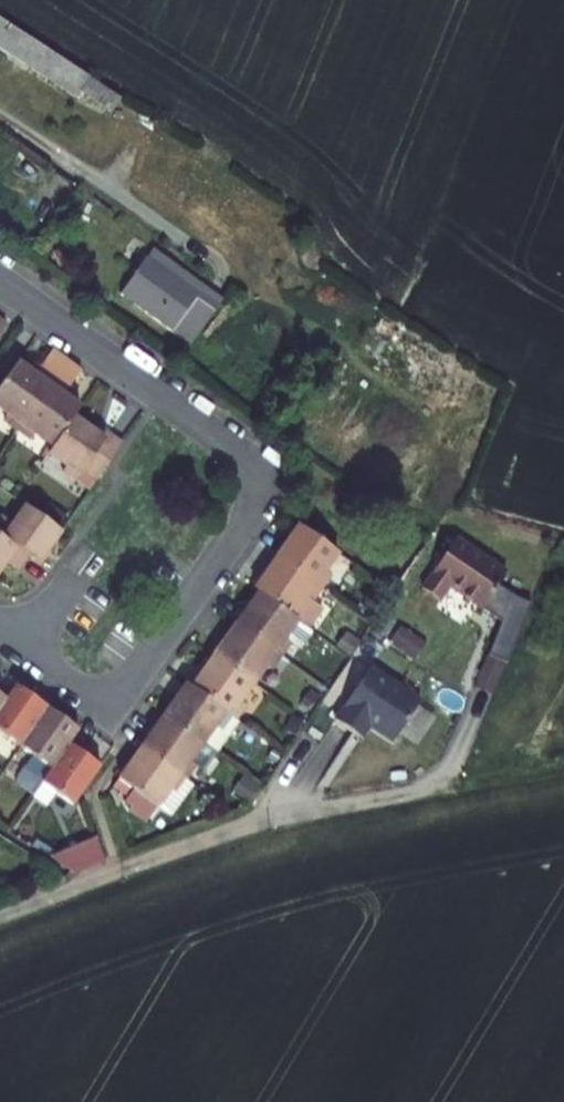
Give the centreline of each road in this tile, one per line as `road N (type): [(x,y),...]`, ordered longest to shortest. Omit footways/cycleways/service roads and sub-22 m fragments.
road 1 (residential): [(0,282),(271,474),(117,708),(11,638)]

